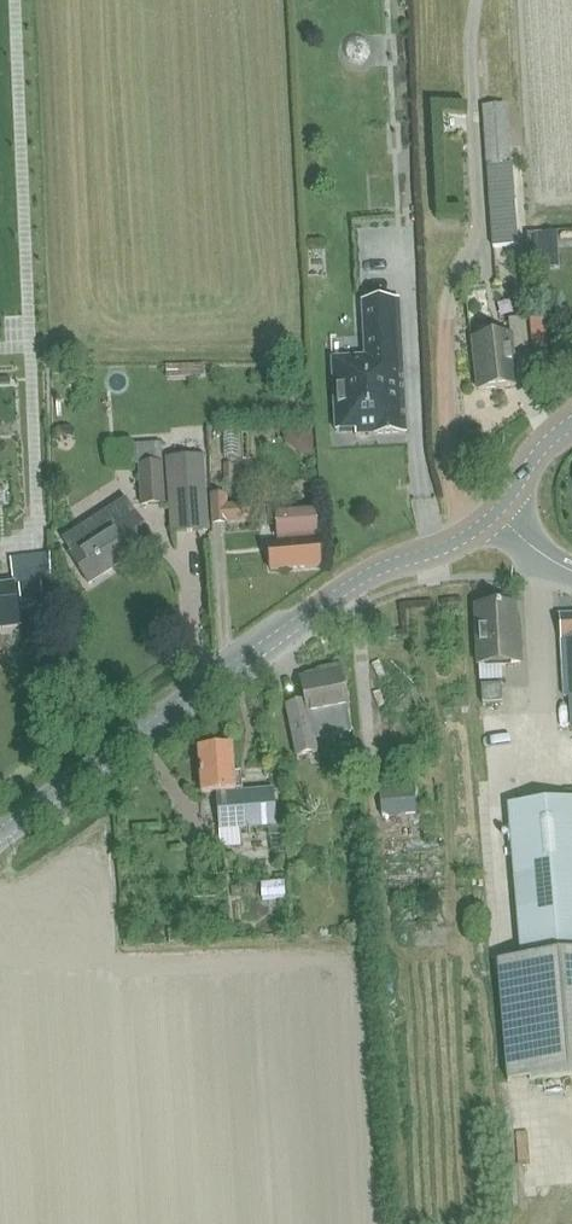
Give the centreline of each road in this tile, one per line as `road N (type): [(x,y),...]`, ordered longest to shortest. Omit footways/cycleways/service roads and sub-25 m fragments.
road 1 (tertiary): [(0,835),(360,582),(442,549),(494,515)]
road 2 (tertiary): [(494,515),(532,461),(571,425)]

